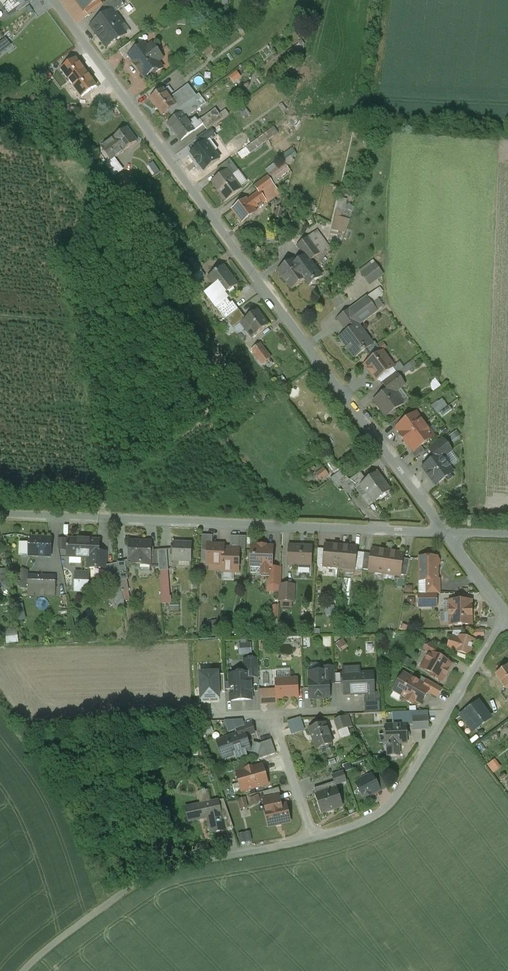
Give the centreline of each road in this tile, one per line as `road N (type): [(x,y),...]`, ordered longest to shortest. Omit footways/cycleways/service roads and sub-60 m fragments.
road 1 (unclassified): [(51,0),(443,532)]
road 2 (residential): [(507,618),(381,811),(312,838),(171,867),(108,902)]
road 3 (unclassified): [(0,516),(443,532)]

